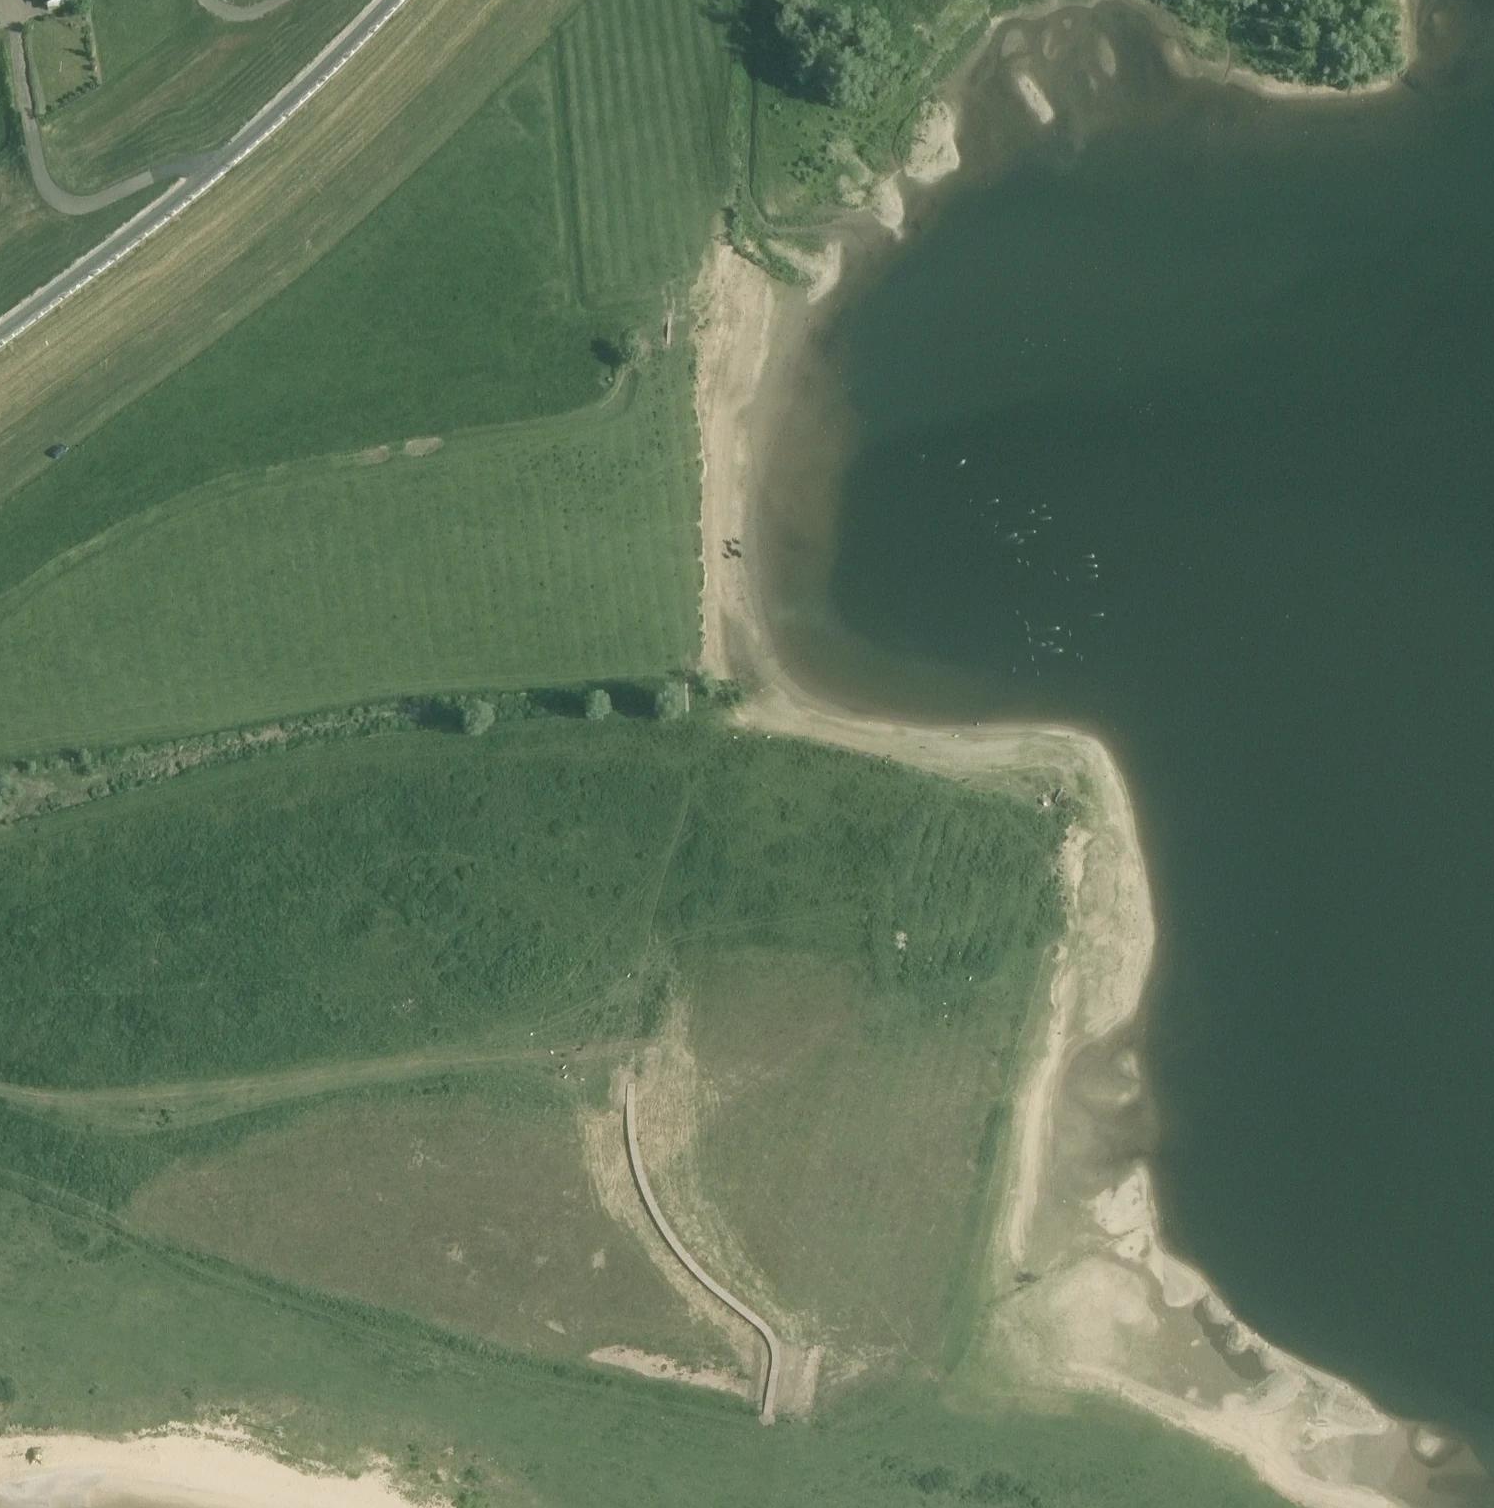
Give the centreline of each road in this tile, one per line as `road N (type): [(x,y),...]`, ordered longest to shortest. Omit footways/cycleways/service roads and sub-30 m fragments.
road 1 (unclassified): [(0,333),(207,175),(391,0)]

